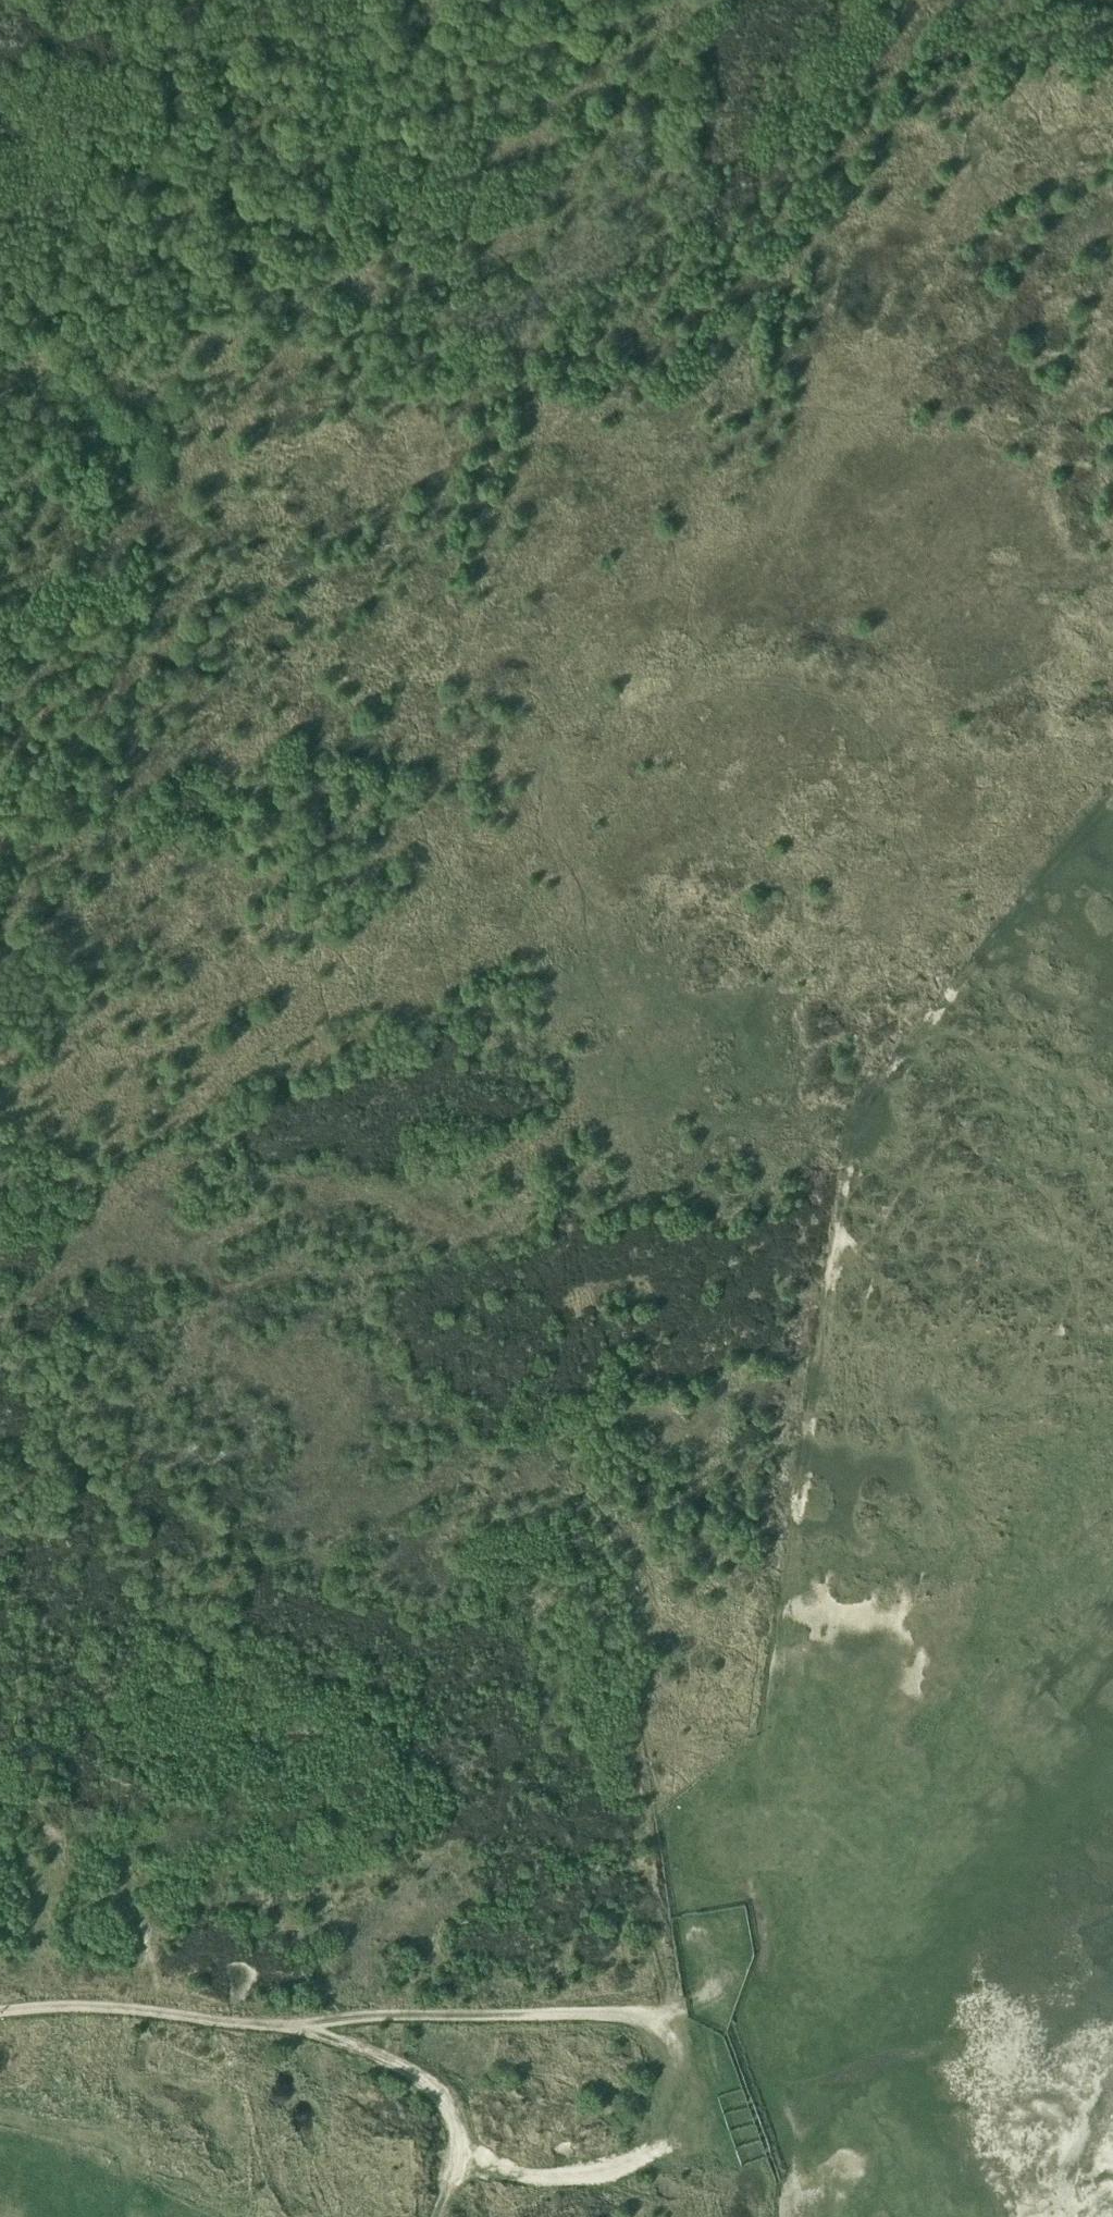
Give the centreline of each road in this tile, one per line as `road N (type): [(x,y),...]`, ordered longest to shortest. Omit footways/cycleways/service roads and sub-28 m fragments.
road 1 (track): [(456,2135),(501,2167),(564,2176),(630,2162),(661,2135),(668,2035),(658,2020),(619,2009),(288,2024),(386,2055),(446,2102)]
road 2 (track): [(0,2009),(140,2007),(288,2024)]

